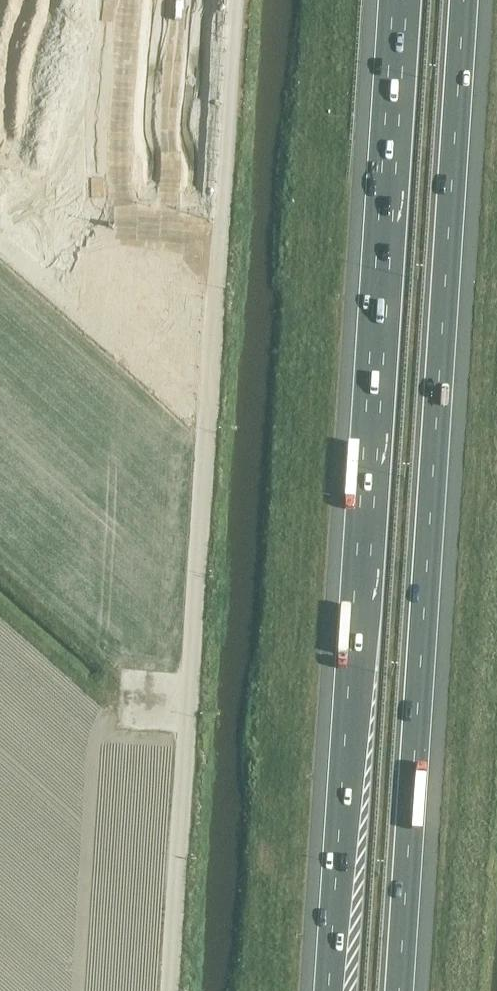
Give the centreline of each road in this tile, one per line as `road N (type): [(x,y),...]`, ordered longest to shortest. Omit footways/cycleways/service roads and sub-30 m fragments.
road 1 (motorway): [(394,0),(329,990)]
road 2 (motorway): [(400,990),(465,0)]

